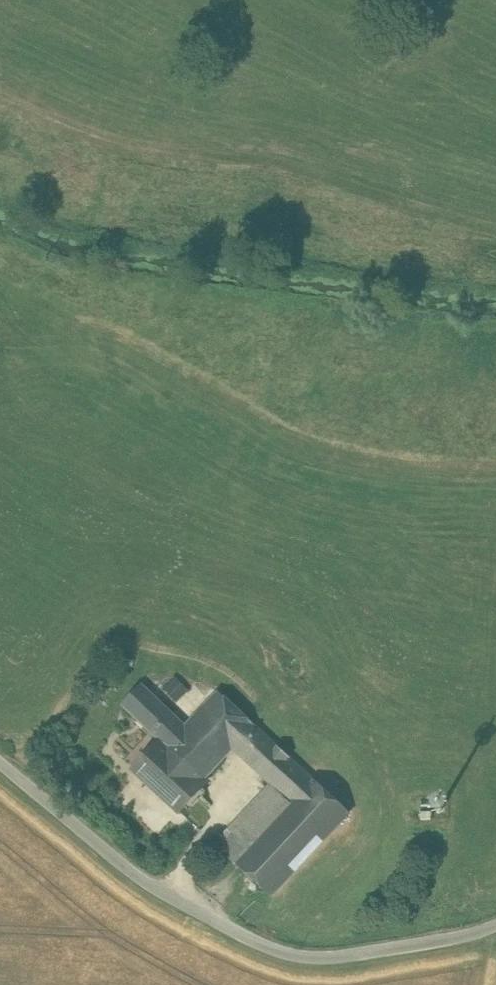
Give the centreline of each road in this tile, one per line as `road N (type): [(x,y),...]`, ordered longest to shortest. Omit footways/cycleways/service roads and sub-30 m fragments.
road 1 (unclassified): [(0,765),(187,907),(276,951),(326,958),(459,941),(495,927)]

